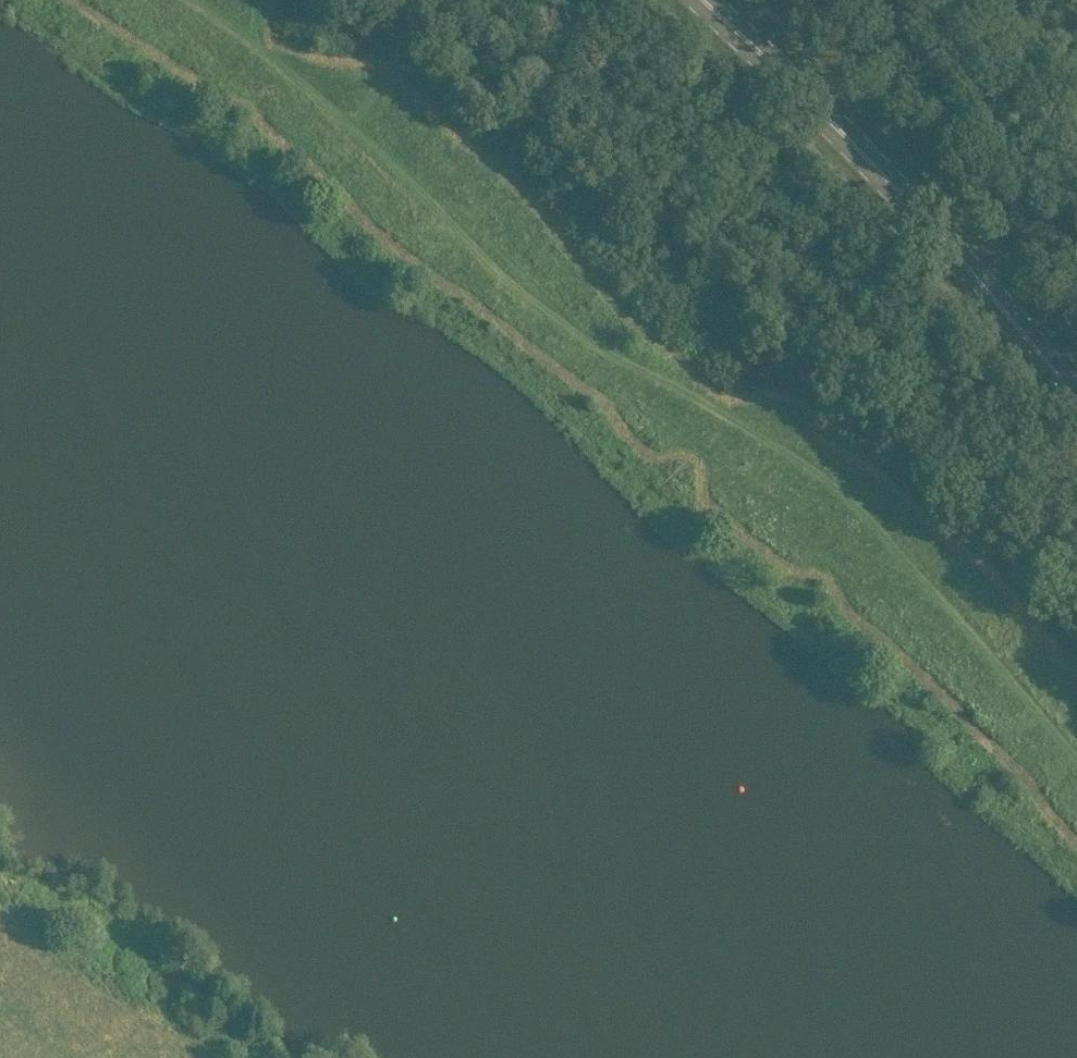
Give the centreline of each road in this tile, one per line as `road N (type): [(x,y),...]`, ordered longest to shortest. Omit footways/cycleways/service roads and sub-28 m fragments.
road 1 (track): [(183,0),(622,372),(818,465),(1076,768)]
road 2 (primary): [(1076,388),(991,275),(702,0)]
road 3 (track): [(47,934),(202,1057)]

